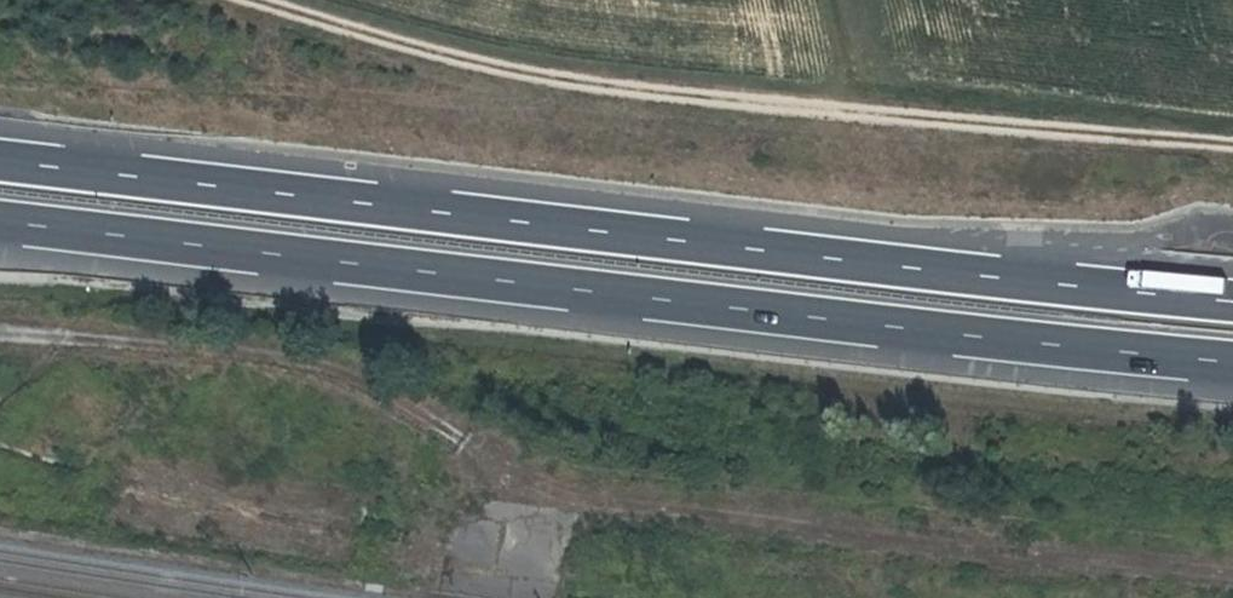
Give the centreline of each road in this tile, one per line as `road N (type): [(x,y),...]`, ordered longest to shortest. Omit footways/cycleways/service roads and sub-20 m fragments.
road 1 (motorway): [(0,222),(1232,363)]
road 2 (motorway): [(1232,300),(0,159)]

